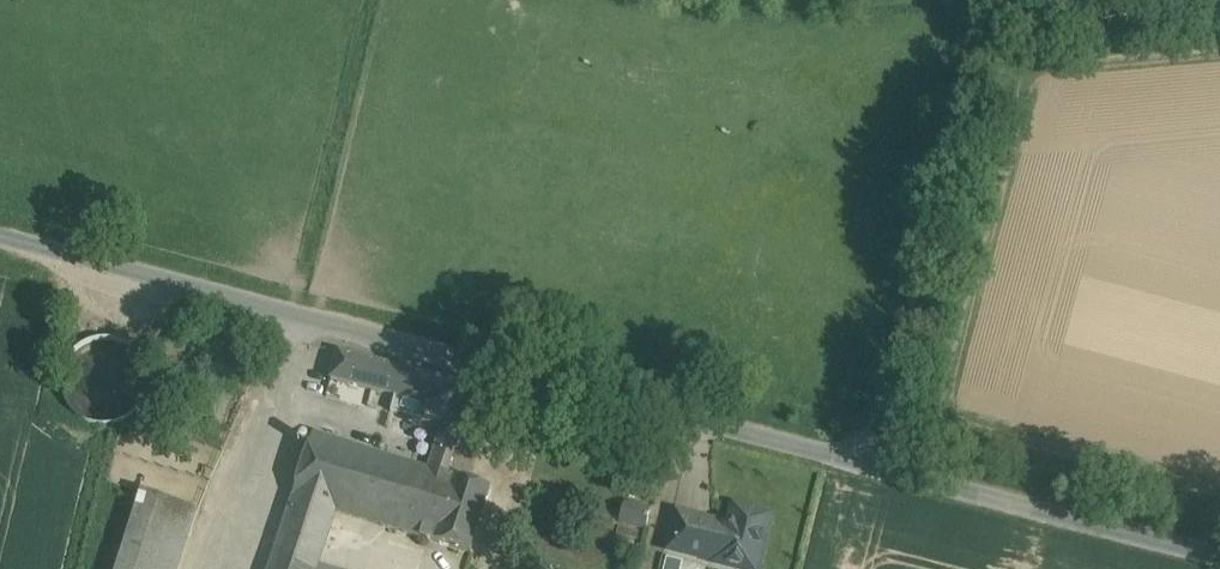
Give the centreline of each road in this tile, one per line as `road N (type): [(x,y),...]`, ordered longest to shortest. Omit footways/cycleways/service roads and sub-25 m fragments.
road 1 (unclassified): [(1219,554),(0,240)]
road 2 (track): [(992,0),(874,465)]
road 3 (track): [(697,419),(663,568)]

